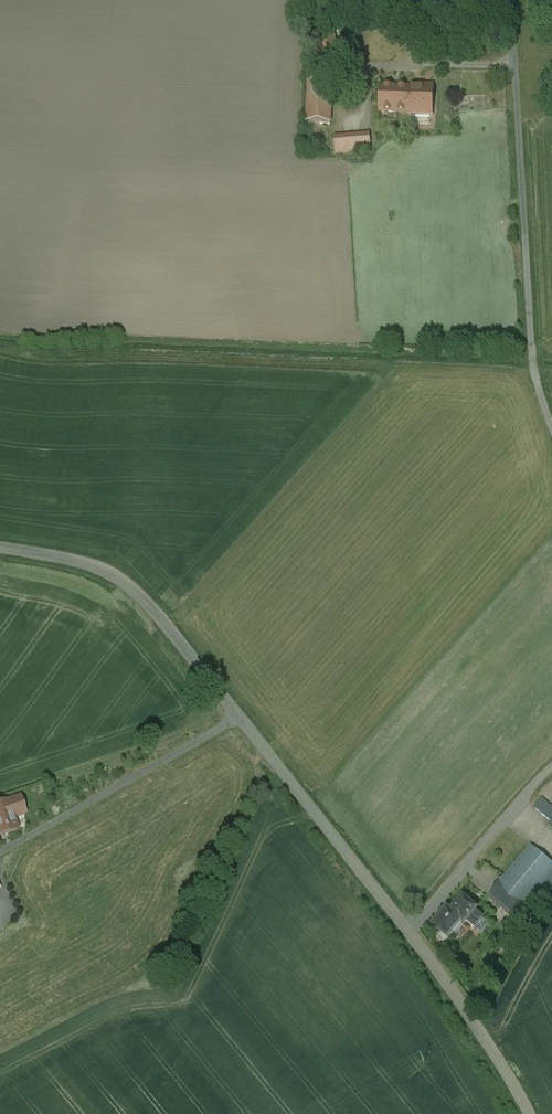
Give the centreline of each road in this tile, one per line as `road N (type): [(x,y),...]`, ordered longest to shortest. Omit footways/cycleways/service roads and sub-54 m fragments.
road 1 (unclassified): [(0,546),(119,577),(151,607),(407,931)]
road 2 (unclassified): [(511,0),(533,367),(551,426)]
road 3 (unclassified): [(407,931),(529,1113)]
road 4 (unclassified): [(407,931),(551,771)]

